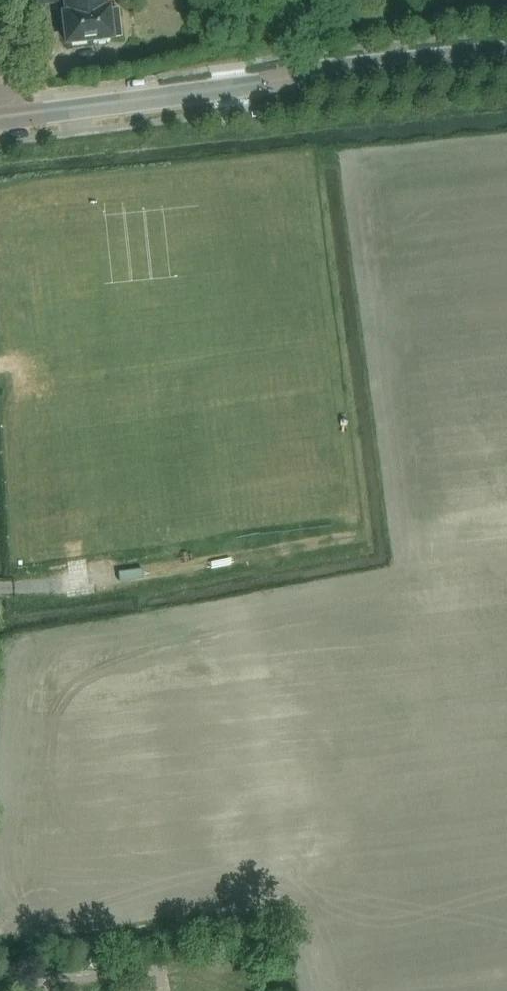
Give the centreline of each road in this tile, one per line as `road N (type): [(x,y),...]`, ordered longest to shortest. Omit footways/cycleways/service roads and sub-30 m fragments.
road 1 (secondary): [(0,119),(506,51)]
road 2 (track): [(0,588),(352,538)]

